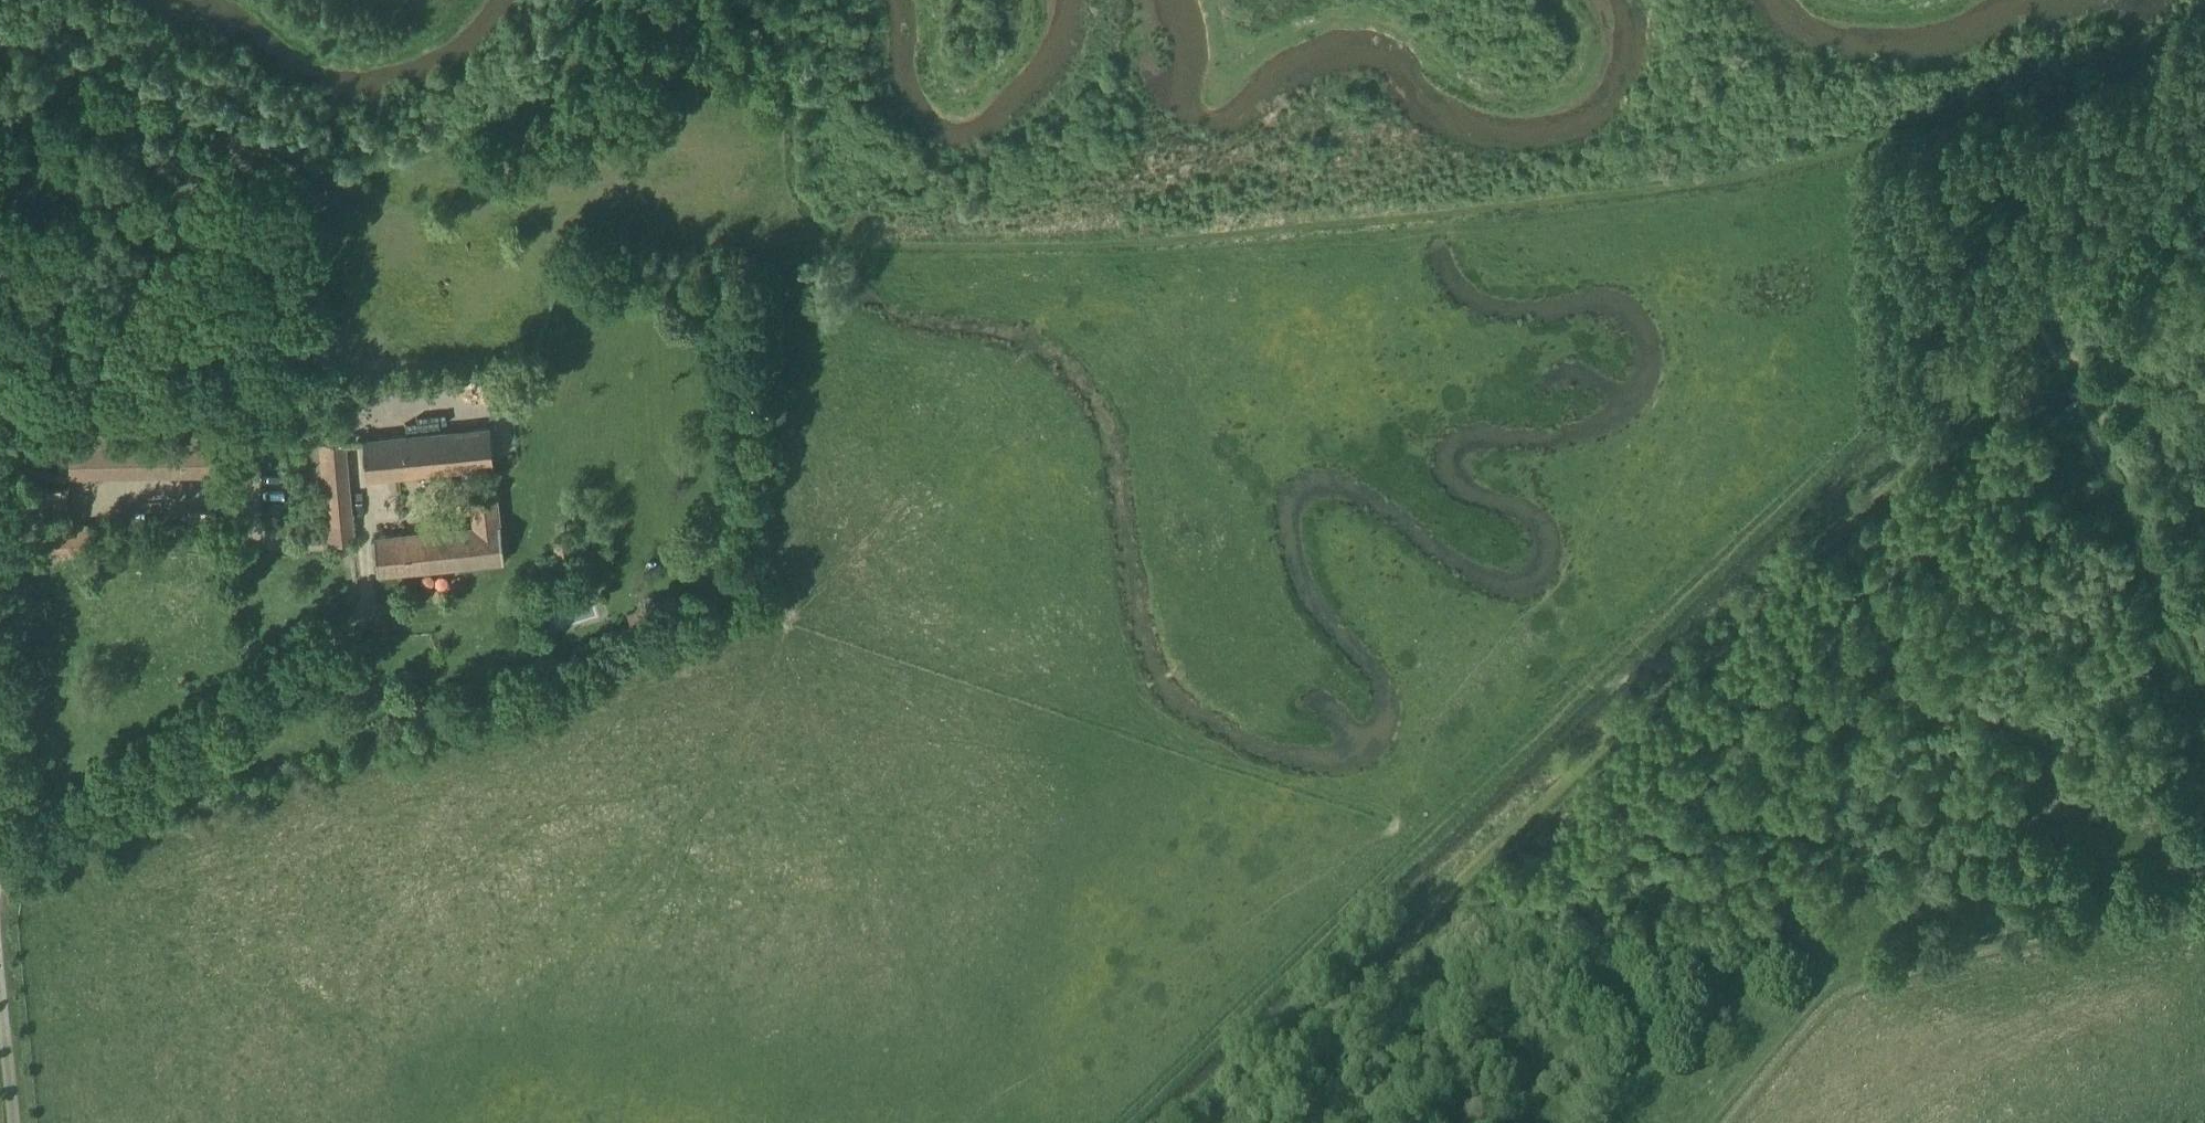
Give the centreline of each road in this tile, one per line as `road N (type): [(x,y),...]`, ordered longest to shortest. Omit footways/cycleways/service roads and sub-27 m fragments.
road 1 (unclassified): [(18,1122),(0,778)]
road 2 (unclassified): [(0,391),(19,377),(211,376)]

